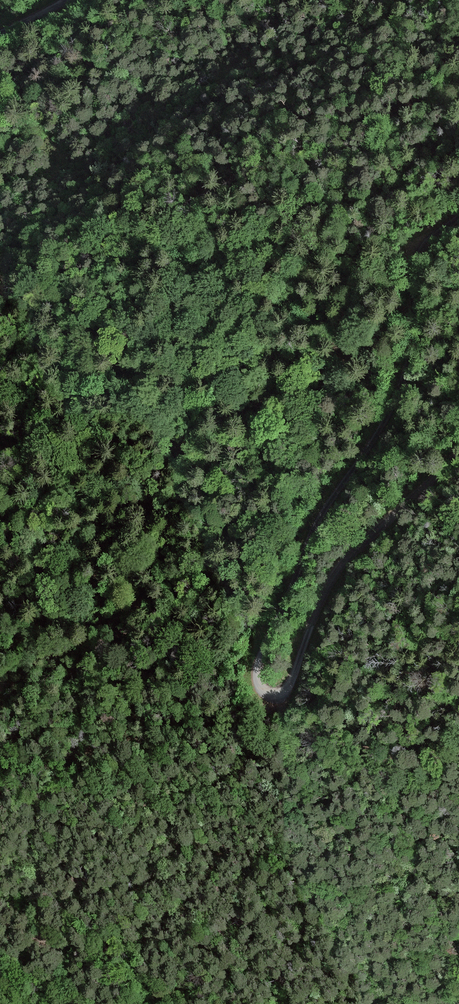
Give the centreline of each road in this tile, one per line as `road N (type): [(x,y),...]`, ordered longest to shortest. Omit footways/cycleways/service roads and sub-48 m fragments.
road 1 (unclassified): [(458,217),(414,253),(414,318),(400,380),(319,514),(257,678)]
road 2 (track): [(257,678),(264,700),(283,696),(342,565),(458,454)]

